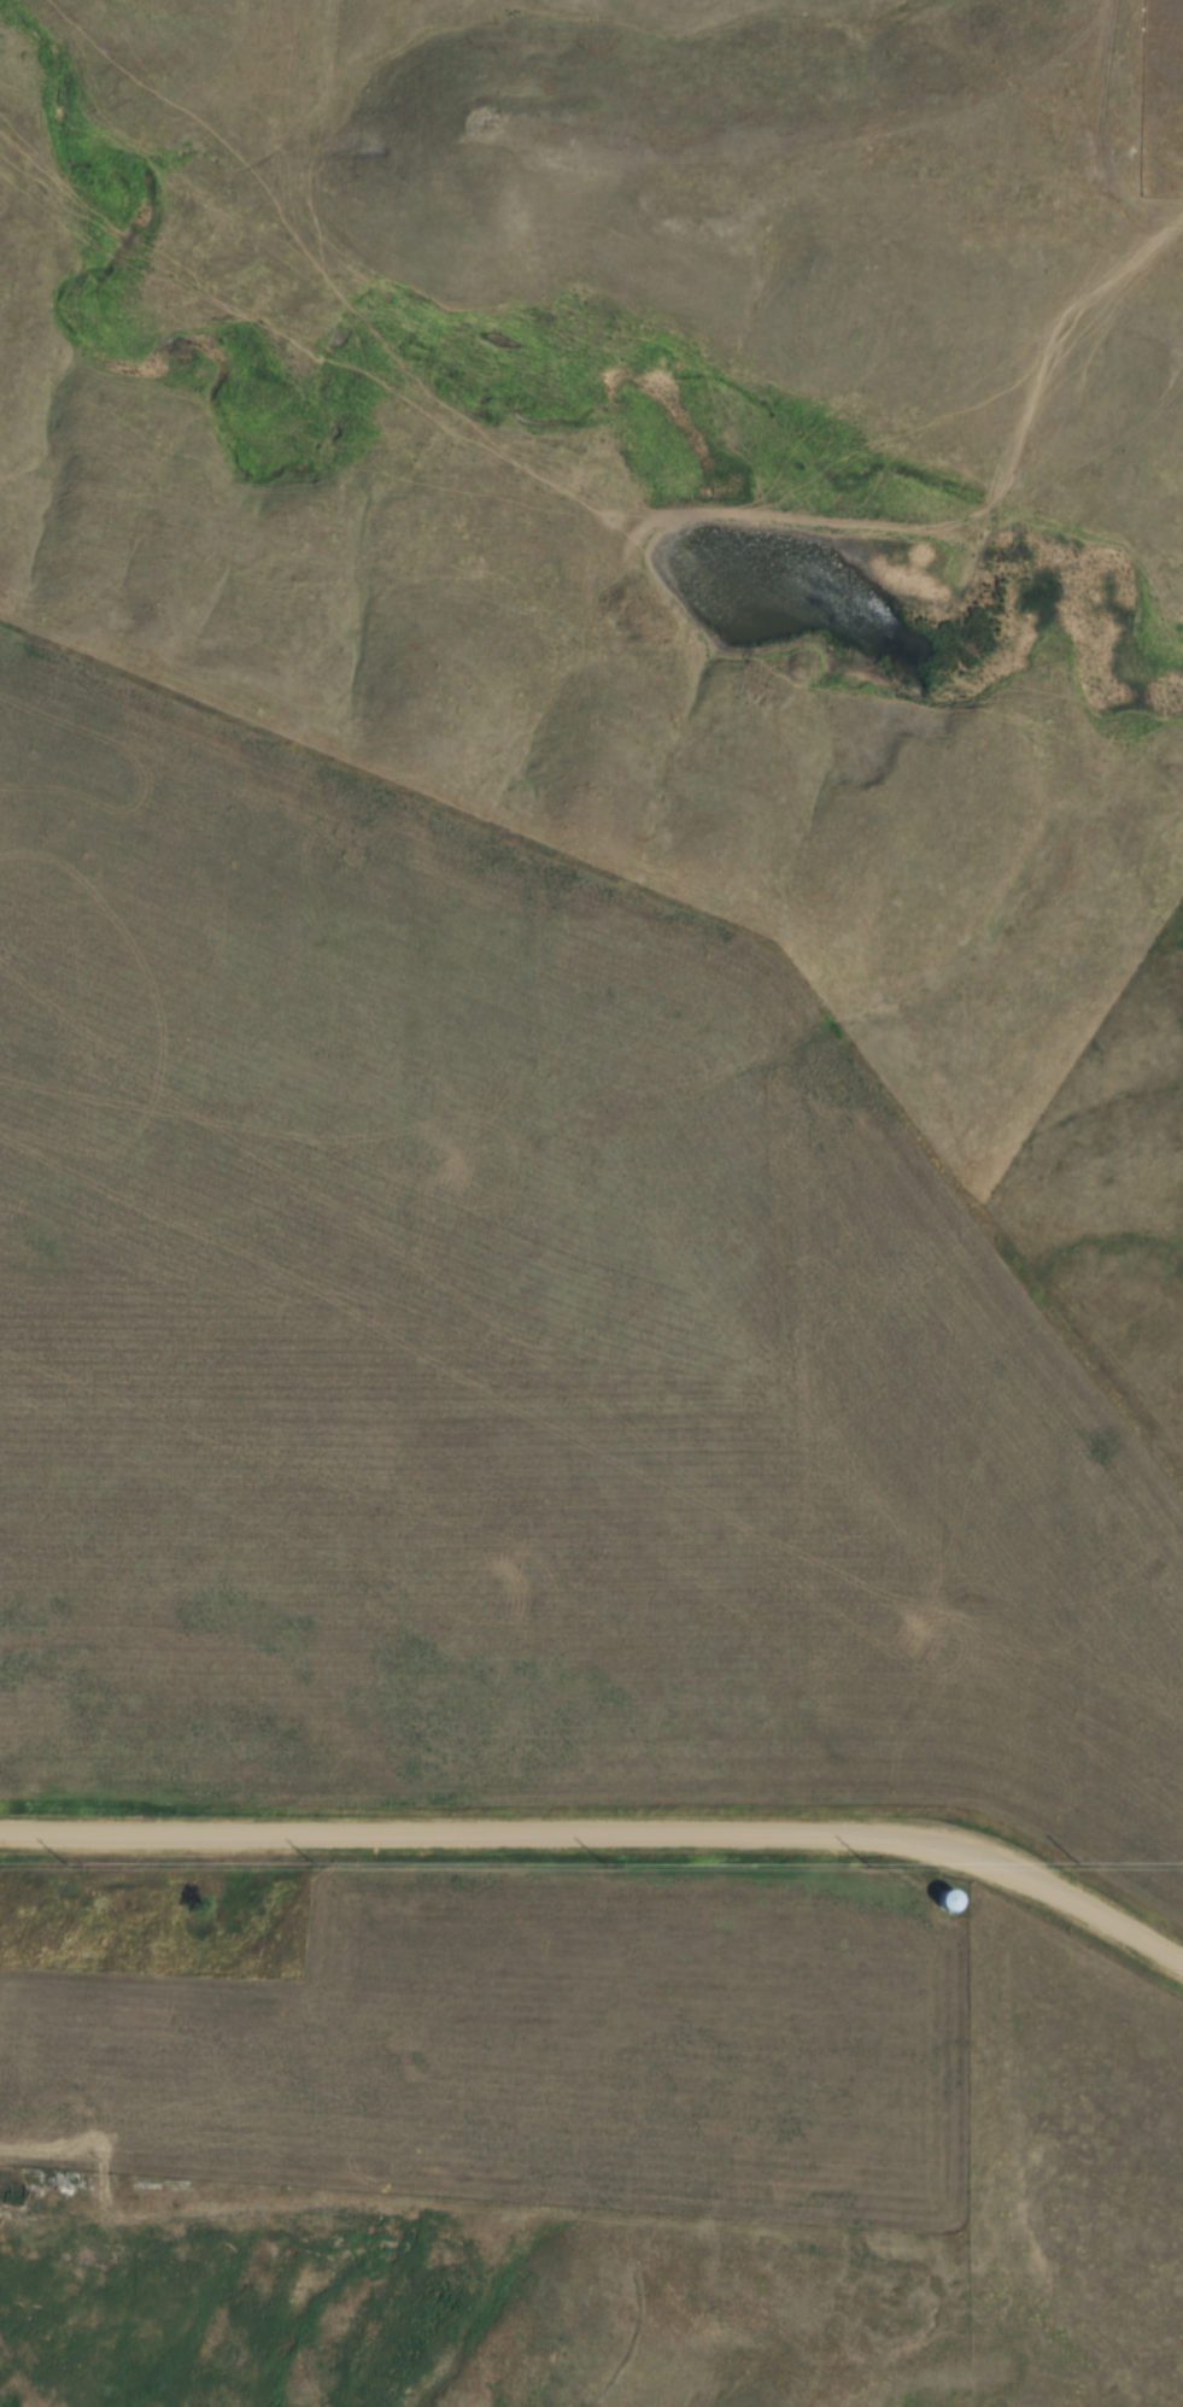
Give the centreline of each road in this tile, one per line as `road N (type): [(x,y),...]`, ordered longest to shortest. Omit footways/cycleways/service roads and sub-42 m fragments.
road 1 (residential): [(0,1834),(795,1838),(913,1849),(1006,1876),(1182,1966)]

